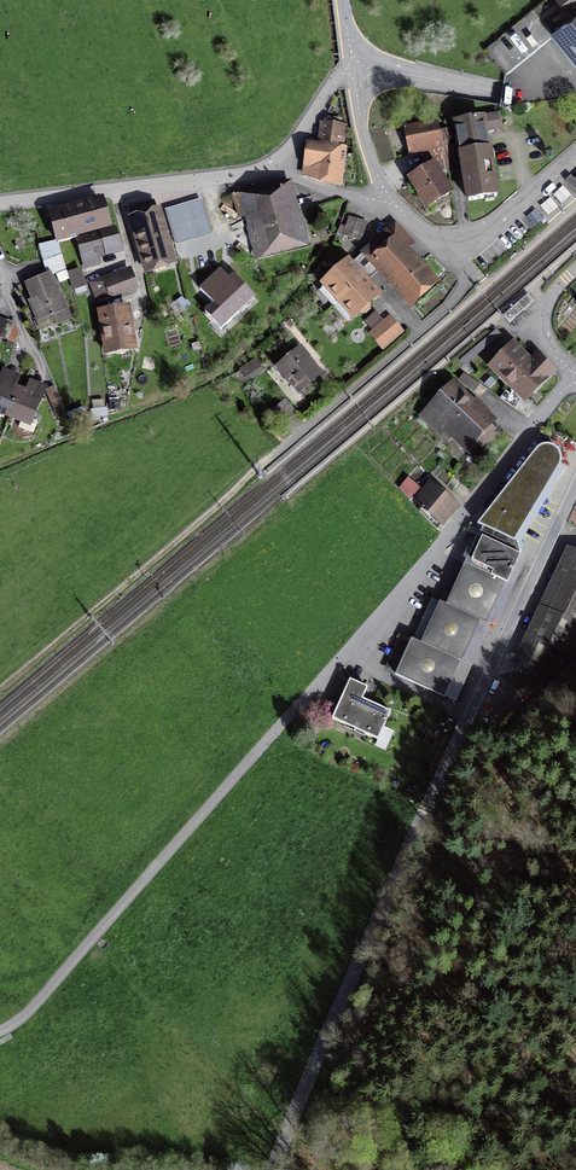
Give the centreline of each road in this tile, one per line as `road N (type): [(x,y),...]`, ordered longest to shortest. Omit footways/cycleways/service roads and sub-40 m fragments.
road 1 (tertiary): [(575,487),(396,903),(316,1056),(273,1169)]
road 2 (unclassified): [(0,1031),(47,992),(447,537)]
road 3 (residential): [(0,205),(245,176),(278,165)]
road 4 (residential): [(388,198),(427,236),(458,244),(575,149)]
road 5 (tertiary): [(352,71),(397,72),(575,110)]
road 6 (residential): [(447,537),(575,376)]
road 7 (residential): [(352,71),(369,154),(388,198)]
road 8 (residential): [(575,271),(548,300),(543,325),(551,349),(575,375)]
road 9 (residential): [(278,165),(335,82),(352,71)]

